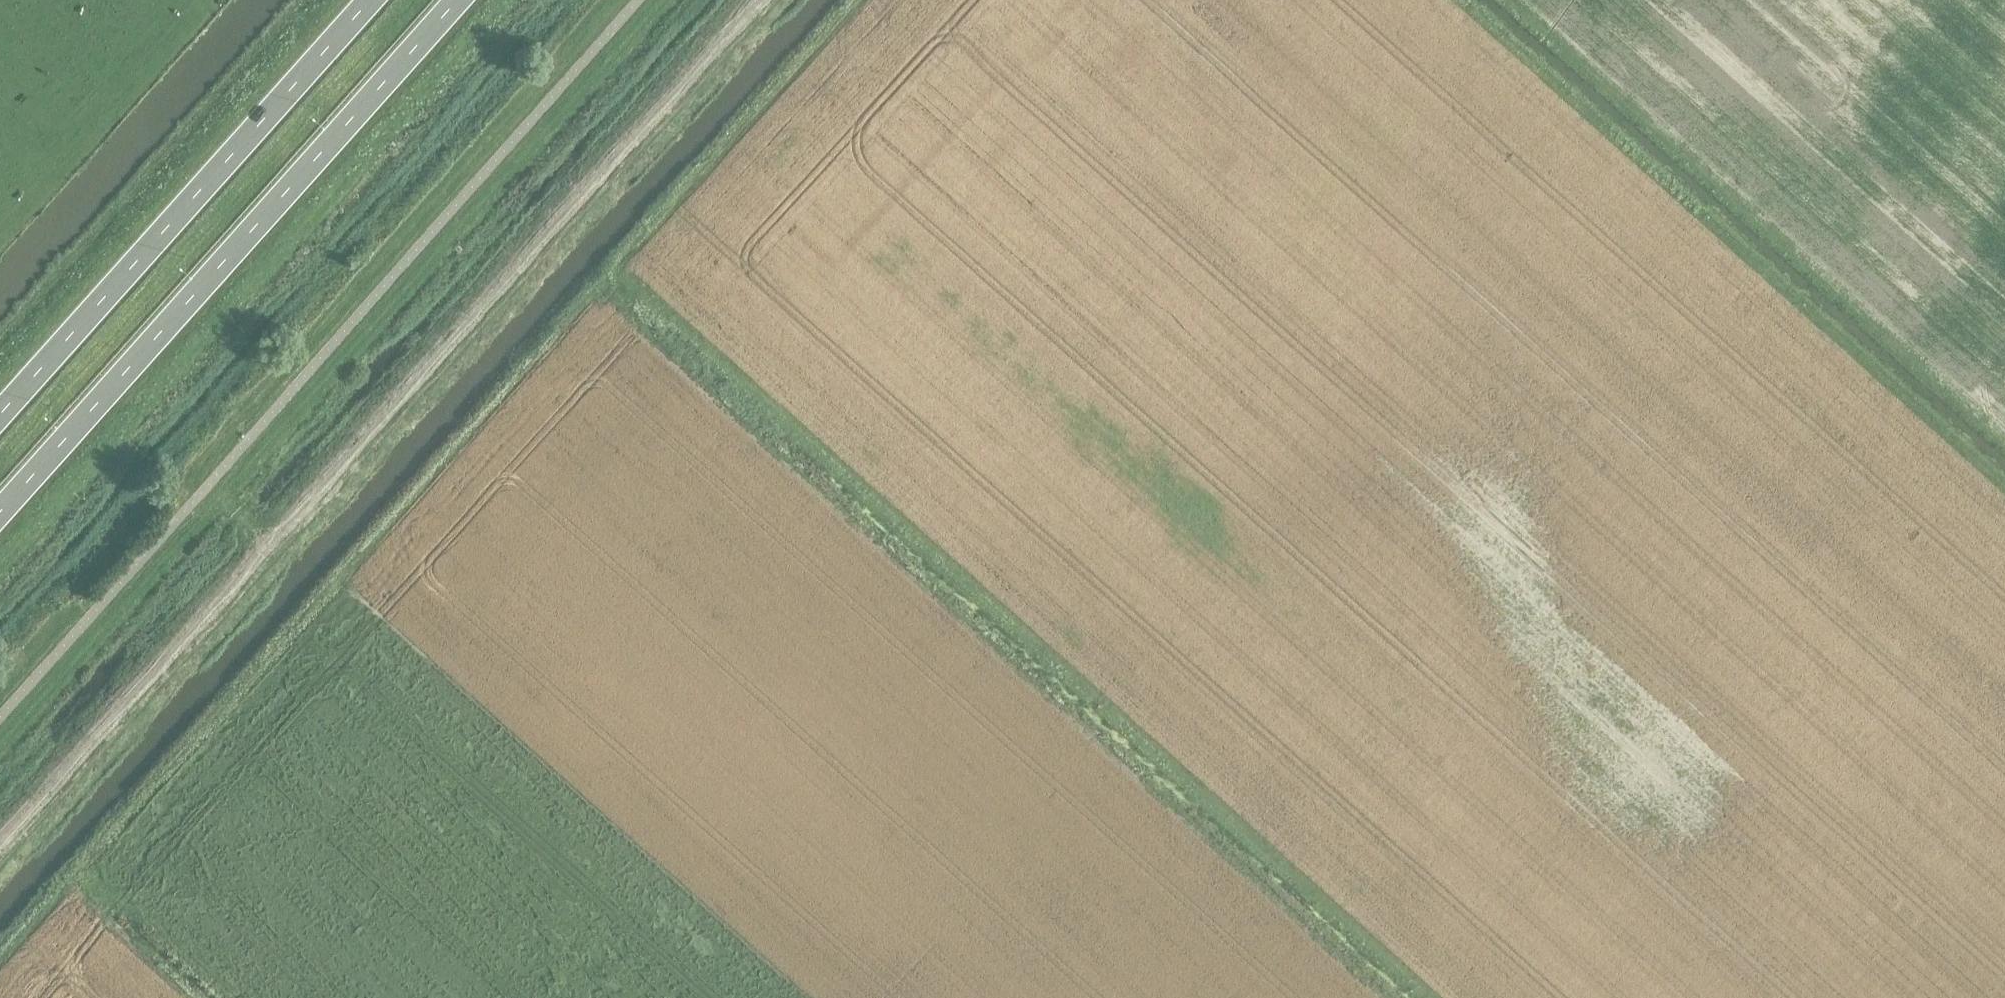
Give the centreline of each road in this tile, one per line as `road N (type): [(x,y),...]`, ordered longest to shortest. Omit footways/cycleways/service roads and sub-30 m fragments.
road 1 (trunk): [(0,510),(456,0)]
road 2 (trunk): [(366,0),(0,410)]

